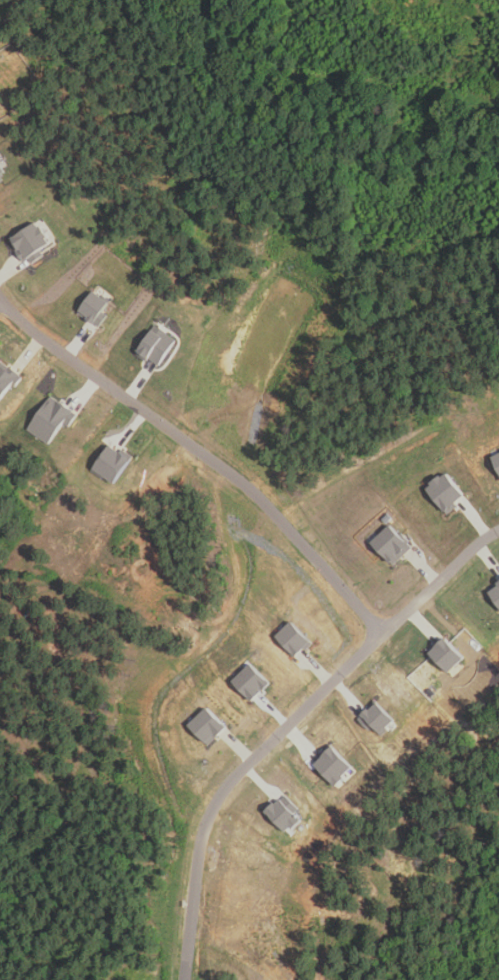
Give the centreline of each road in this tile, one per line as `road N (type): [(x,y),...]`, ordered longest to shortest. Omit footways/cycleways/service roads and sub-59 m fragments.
road 1 (residential): [(184,979),(203,835),(215,806),(246,765),(382,633),(498,533)]
road 2 (residential): [(382,633),(239,480),(0,299)]

